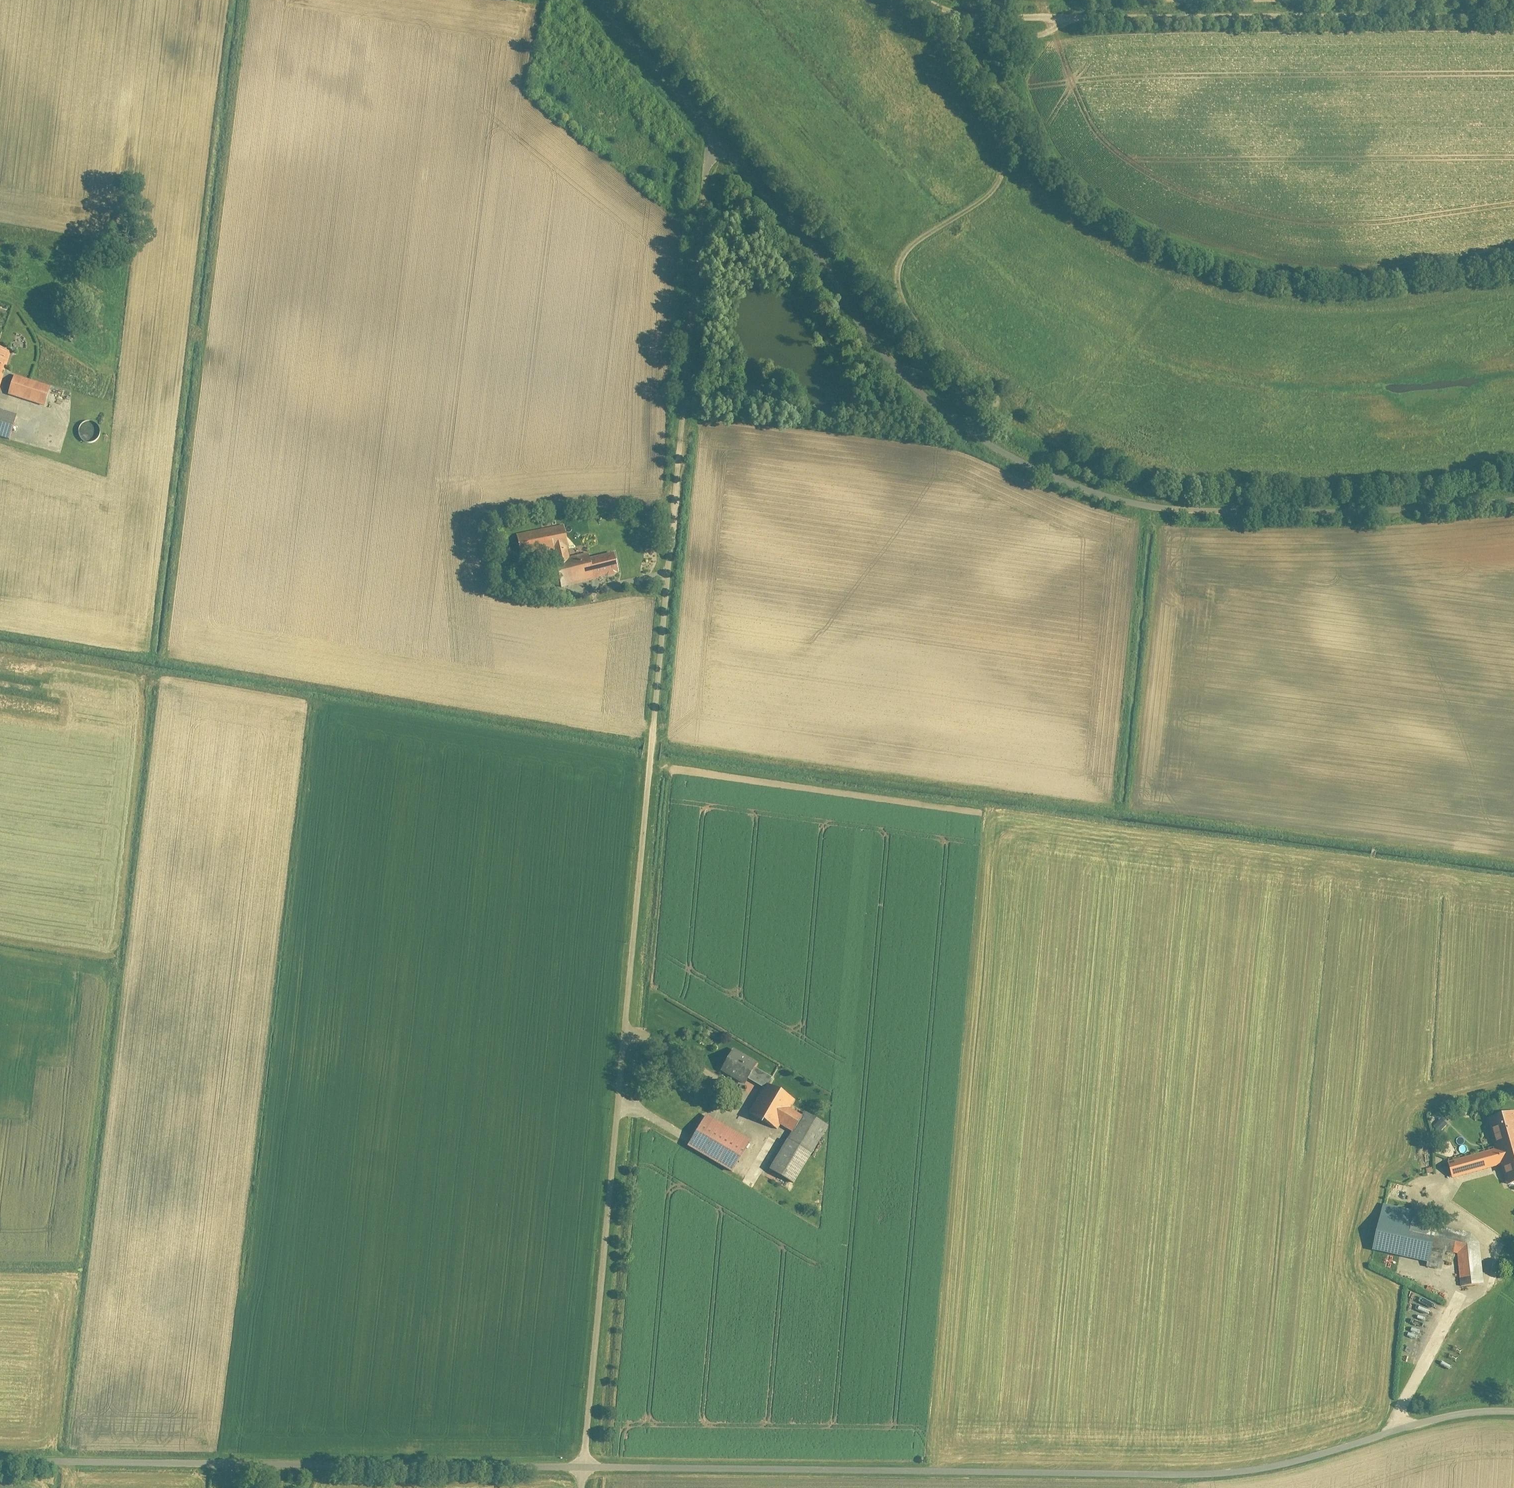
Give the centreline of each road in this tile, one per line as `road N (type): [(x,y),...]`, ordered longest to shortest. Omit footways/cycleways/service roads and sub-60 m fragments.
road 1 (unclassified): [(586,1469),(724,144)]
road 2 (unclassified): [(1513,499),(1331,509),(1143,503),(1031,466),(911,387),(724,144)]
road 3 (unclassified): [(586,1469),(1235,1474),(1455,1414),(1513,1410)]
road 4 (track): [(911,387),(929,375),(978,411),(997,398),(906,306),(902,251),(984,196),(1003,155),(958,77),(958,36),(991,23)]
road 5 (unclassified): [(1513,21),(991,23),(919,0)]
road 6 (unclassified): [(0,1462),(586,1469)]
road 7 (unclassified): [(724,144),(597,0)]

